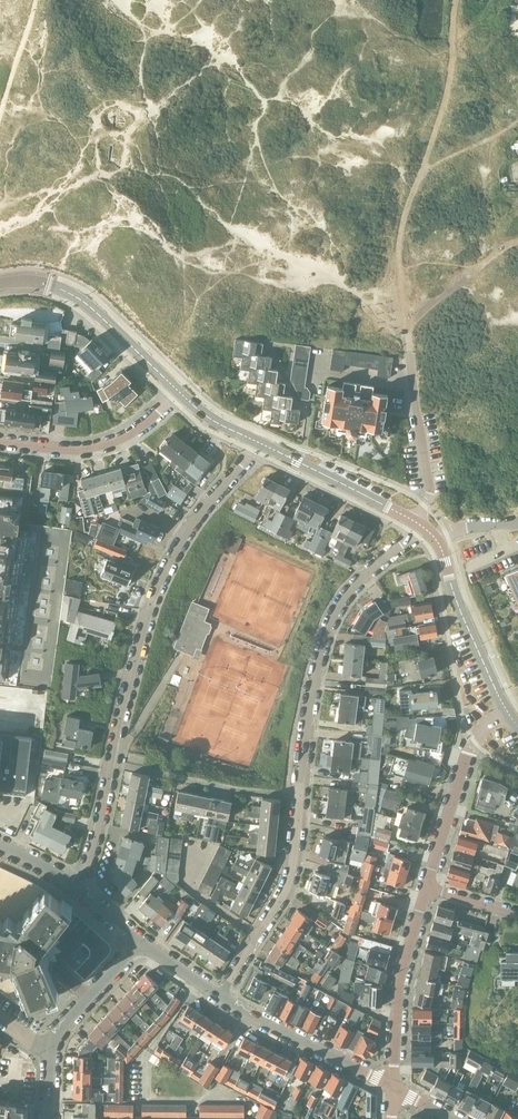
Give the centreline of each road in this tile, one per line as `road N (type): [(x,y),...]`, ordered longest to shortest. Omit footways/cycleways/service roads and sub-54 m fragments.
road 1 (residential): [(420,525),(365,574),(329,624),(307,714),(290,876),(221,995)]
road 2 (residential): [(77,889),(99,850),(150,616),(182,541),(259,443)]
road 3 (track): [(405,325),(402,224),(446,91),(457,0)]
road 4 (secondary): [(0,284),(42,283),(77,297),(176,391)]
road 5 (residential): [(429,892),(474,740),(506,711)]
road 6 (residential): [(0,444),(100,450),(137,432),(176,391)]
road 7 (residential): [(393,1085),(400,992),(429,892)]
road 8 (residential): [(393,1085),(221,995)]
road 9 (secondary): [(506,711),(436,540)]
road 10 (secondary): [(420,525),(259,443)]
road 11 (residential): [(50,1055),(59,1032),(141,941)]
road 12 (track): [(405,325),(517,241)]

